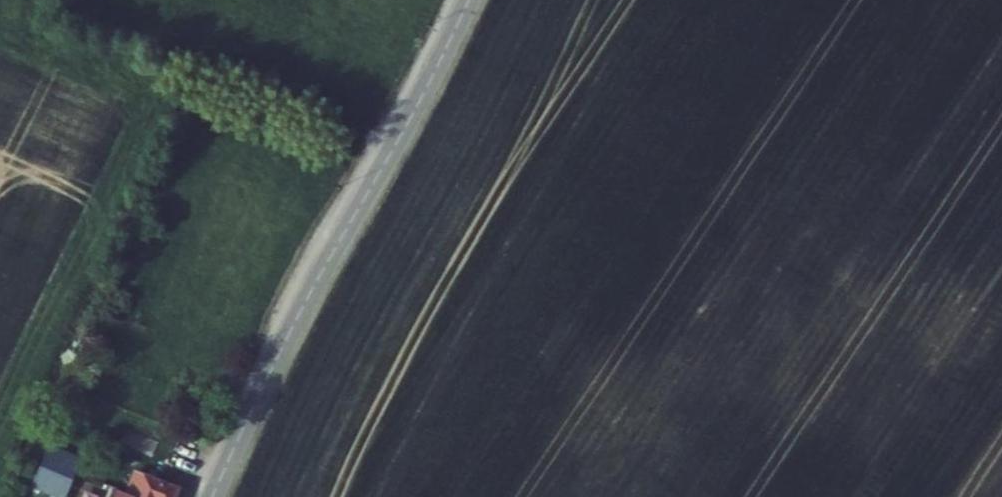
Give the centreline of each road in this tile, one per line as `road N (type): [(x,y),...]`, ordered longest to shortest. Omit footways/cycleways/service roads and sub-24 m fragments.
road 1 (tertiary): [(470,0),(295,322),(213,496)]

